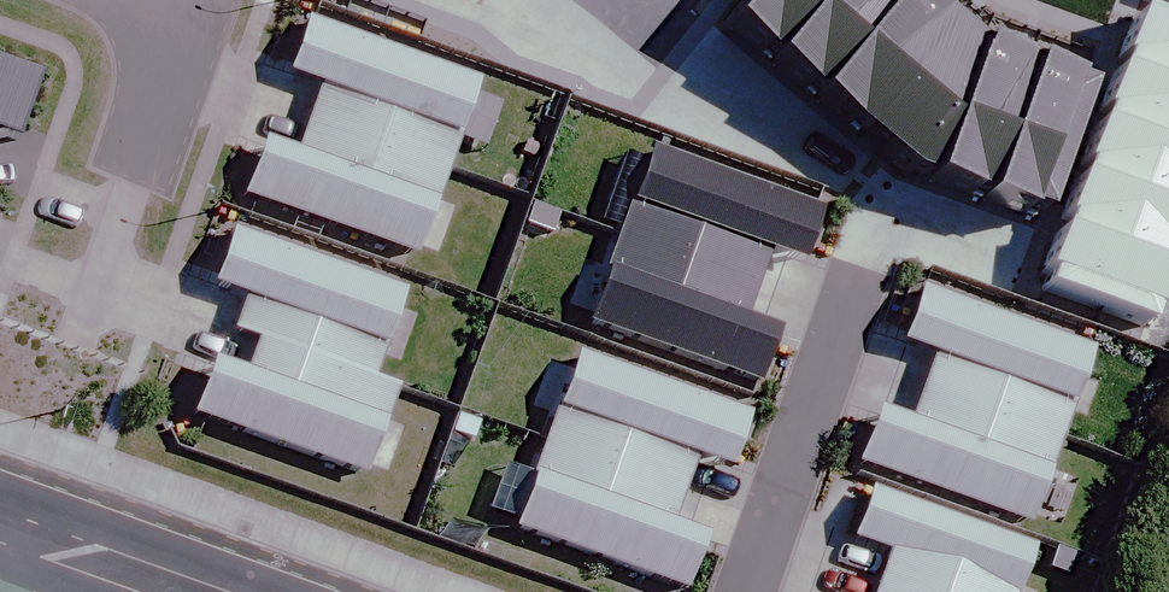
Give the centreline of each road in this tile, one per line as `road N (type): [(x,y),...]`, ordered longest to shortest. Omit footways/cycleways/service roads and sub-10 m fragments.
road 1 (residential): [(129,173),(70,341)]
road 2 (secondary): [(184,591),(86,557),(15,547)]
road 3 (residential): [(187,13),(129,173)]

